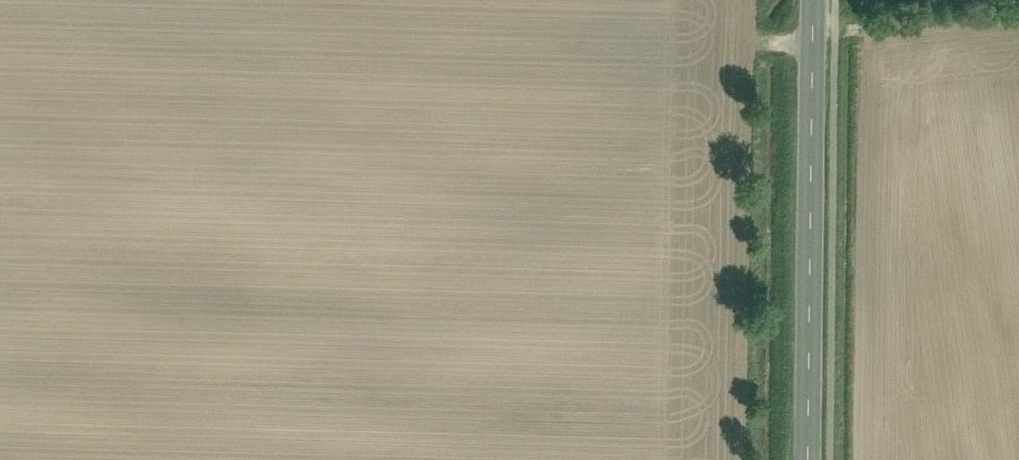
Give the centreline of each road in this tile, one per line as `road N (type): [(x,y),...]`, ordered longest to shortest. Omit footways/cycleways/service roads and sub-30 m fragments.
road 1 (tertiary): [(812,0),(805,459)]

